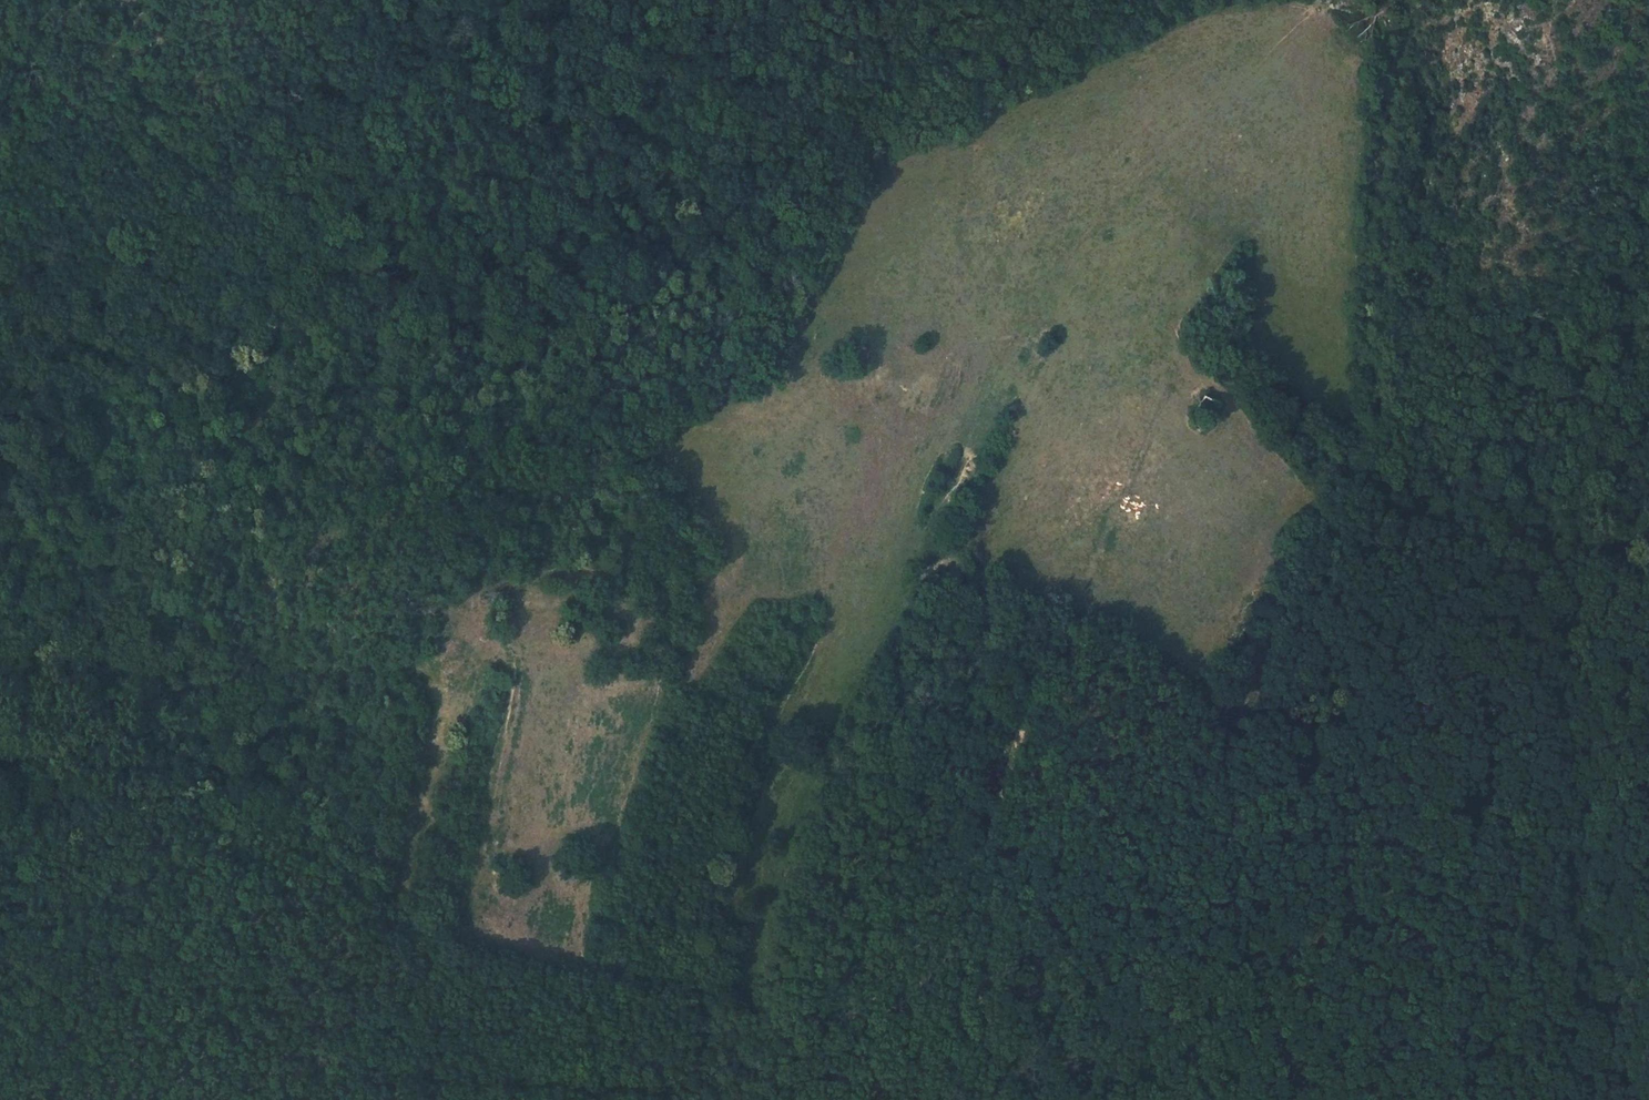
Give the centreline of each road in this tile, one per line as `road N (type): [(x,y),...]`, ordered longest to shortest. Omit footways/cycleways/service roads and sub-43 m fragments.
road 1 (track): [(1000,1099),(1004,897),(1022,809),(1067,685),(1084,669),(1115,669),(1157,711),(1190,778),(1230,820),(1404,855),(1439,874),(1625,1099)]

